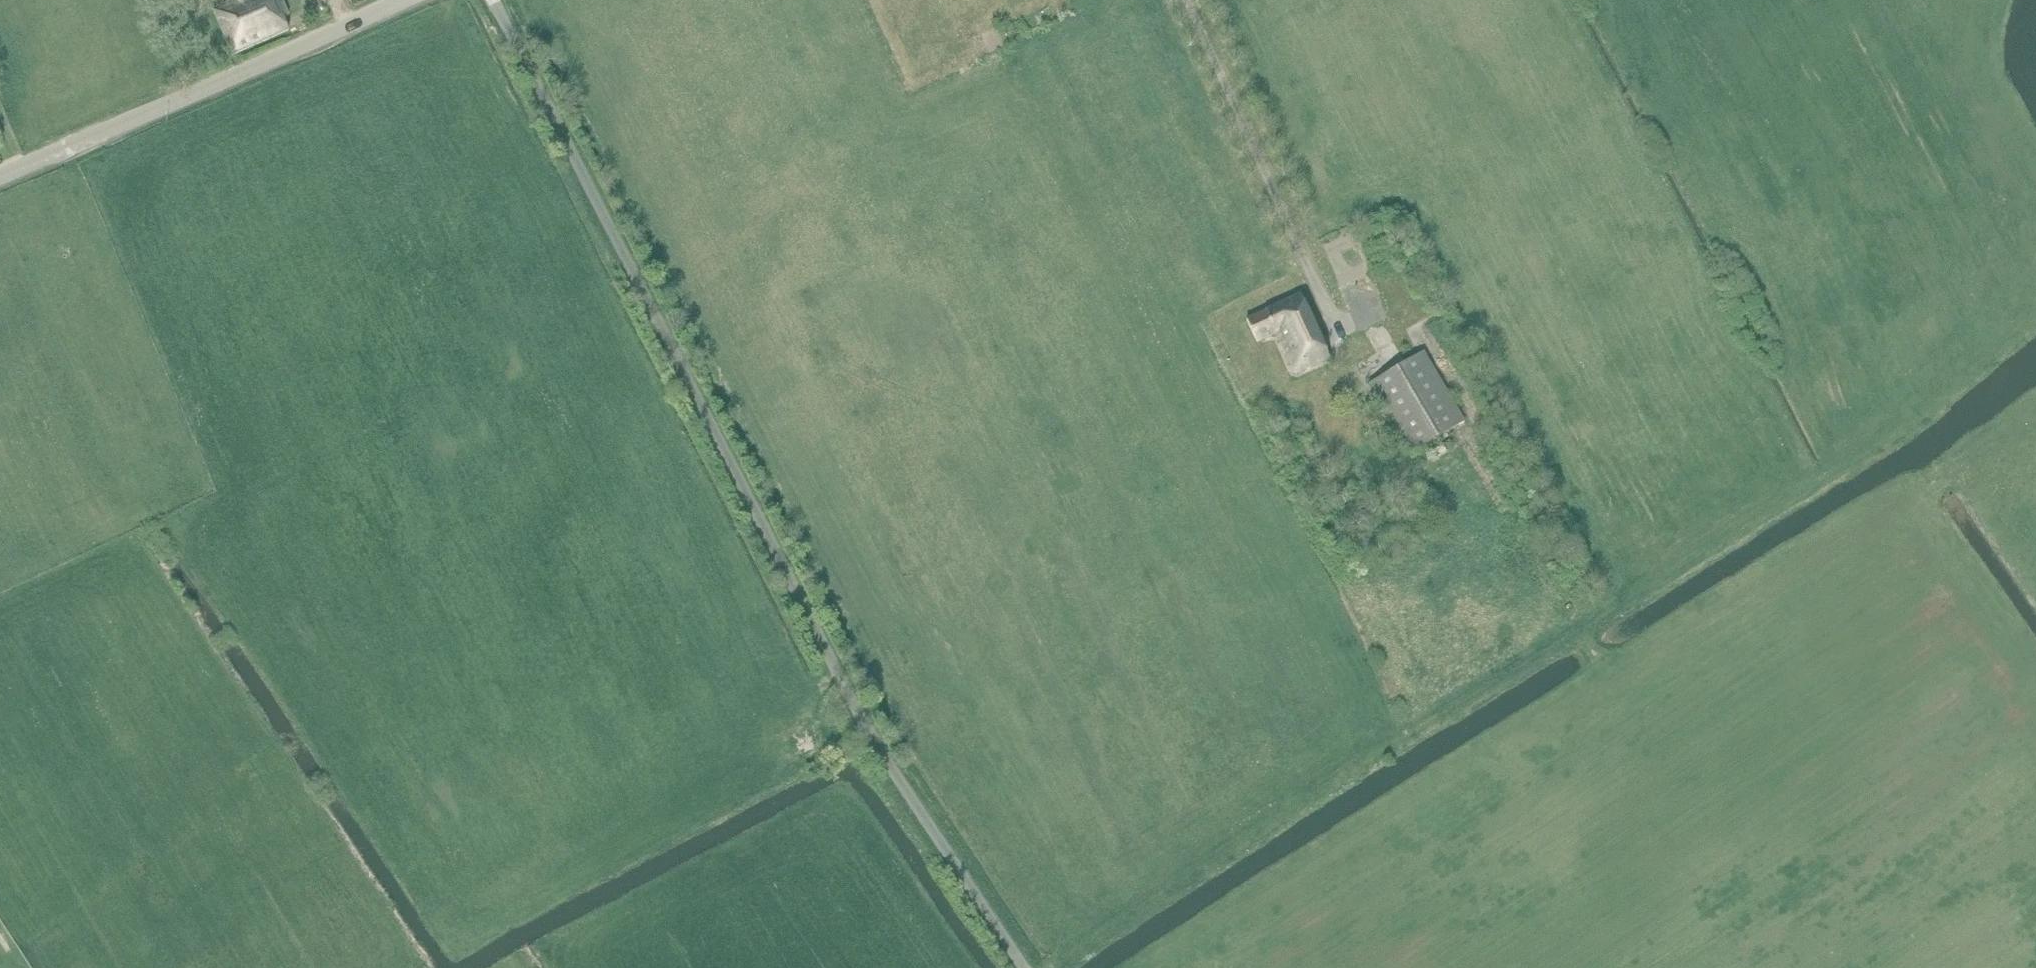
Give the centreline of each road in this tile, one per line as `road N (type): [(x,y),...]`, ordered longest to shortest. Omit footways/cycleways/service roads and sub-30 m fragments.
road 1 (unclassified): [(1021,967),(887,766),(492,0)]
road 2 (unclassified): [(0,178),(412,0)]

